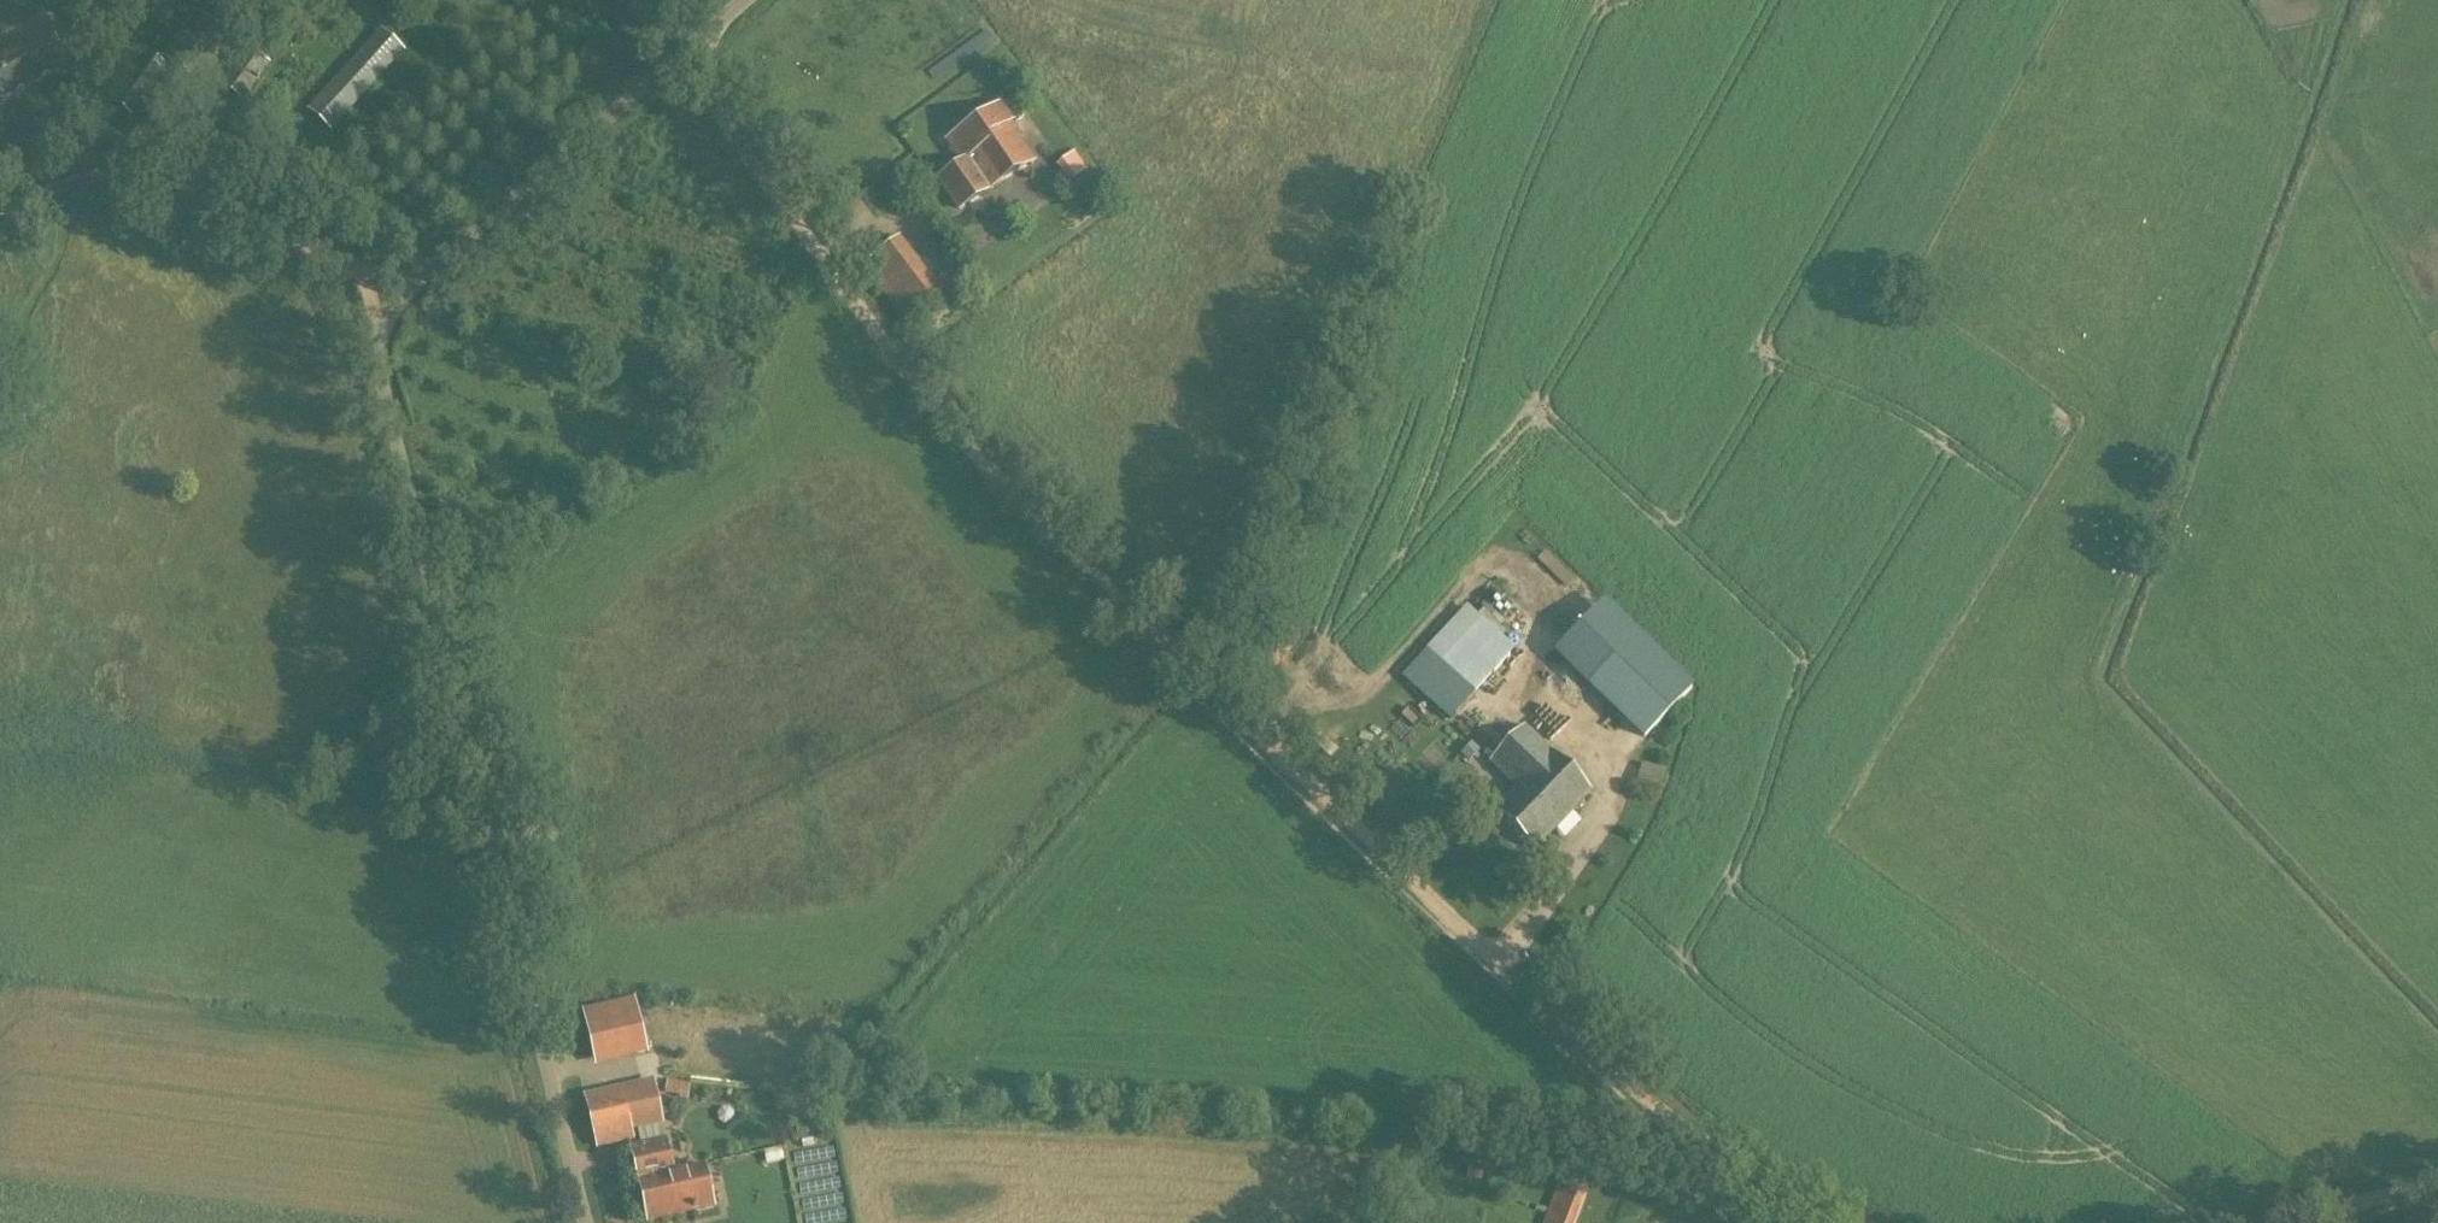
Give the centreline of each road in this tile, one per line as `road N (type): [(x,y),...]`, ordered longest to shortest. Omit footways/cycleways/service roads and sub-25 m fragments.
road 1 (track): [(1851,1222),(1765,1183),(1677,1125),(1295,769),(932,404),(682,59)]
road 2 (unclassified): [(590,1222),(378,361),(379,333),(421,278),(745,0)]
road 3 (track): [(0,210),(43,185),(121,173),(374,272),(421,278)]
road 4 (track): [(2437,1188),(2303,1222)]

